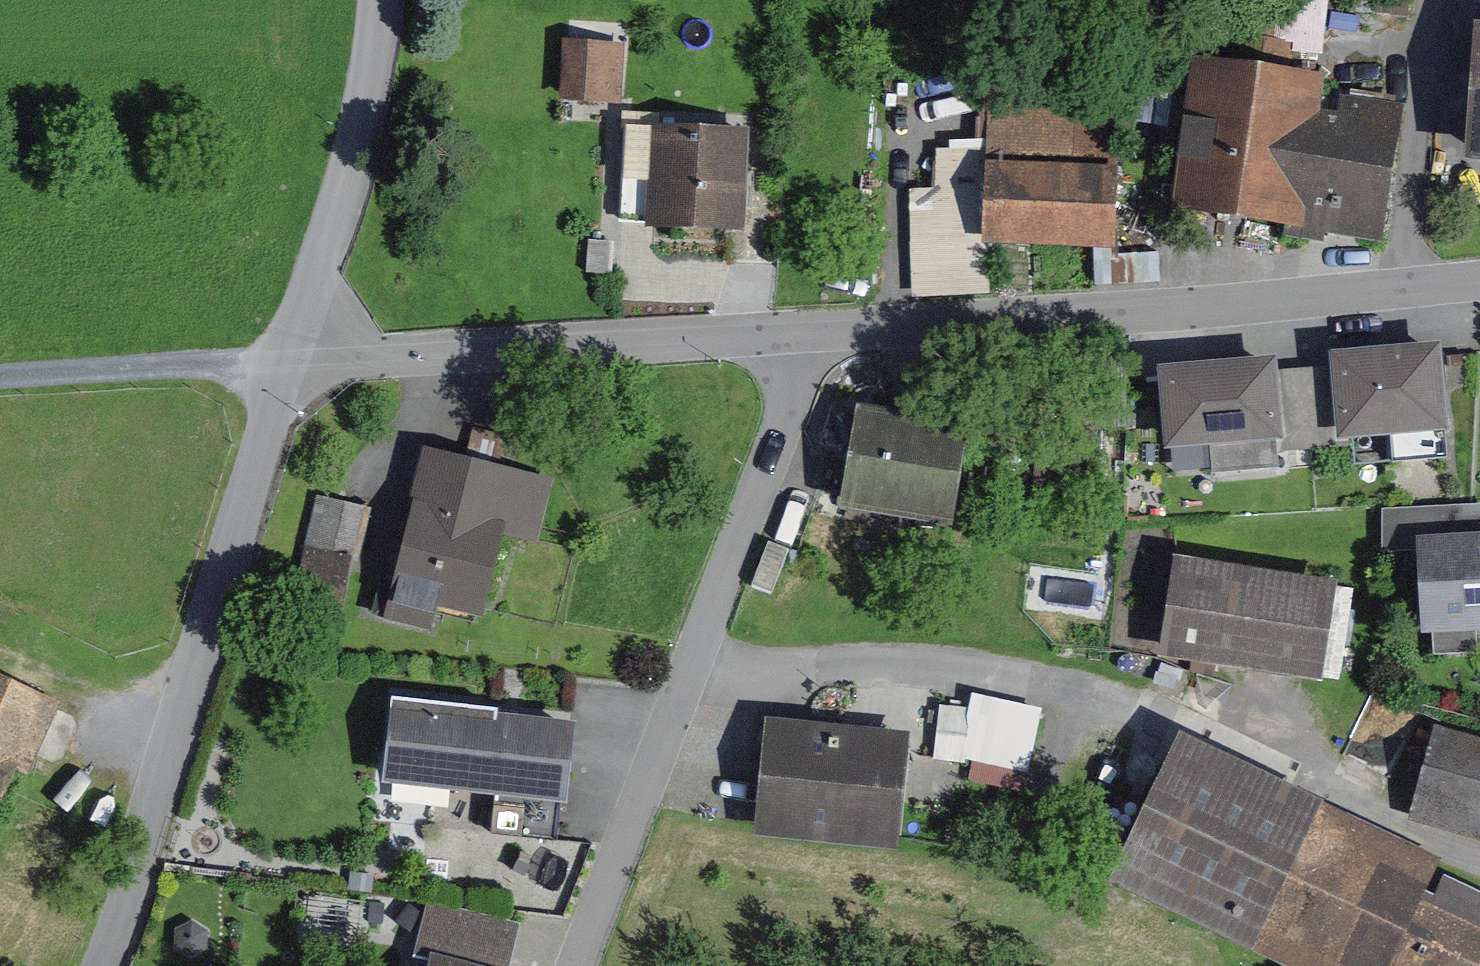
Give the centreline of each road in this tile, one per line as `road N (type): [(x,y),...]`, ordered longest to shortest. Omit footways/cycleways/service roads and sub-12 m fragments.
road 1 (residential): [(578,965),(816,329)]
road 2 (residential): [(105,965),(291,362)]
road 3 (residential): [(816,329),(1413,285)]
road 4 (residential): [(291,362),(816,329)]
road 5 (residential): [(291,362),(349,178),(382,0)]
road 6 (unclassified): [(0,378),(291,362)]
road 7 (residential): [(1442,0),(1413,285)]

